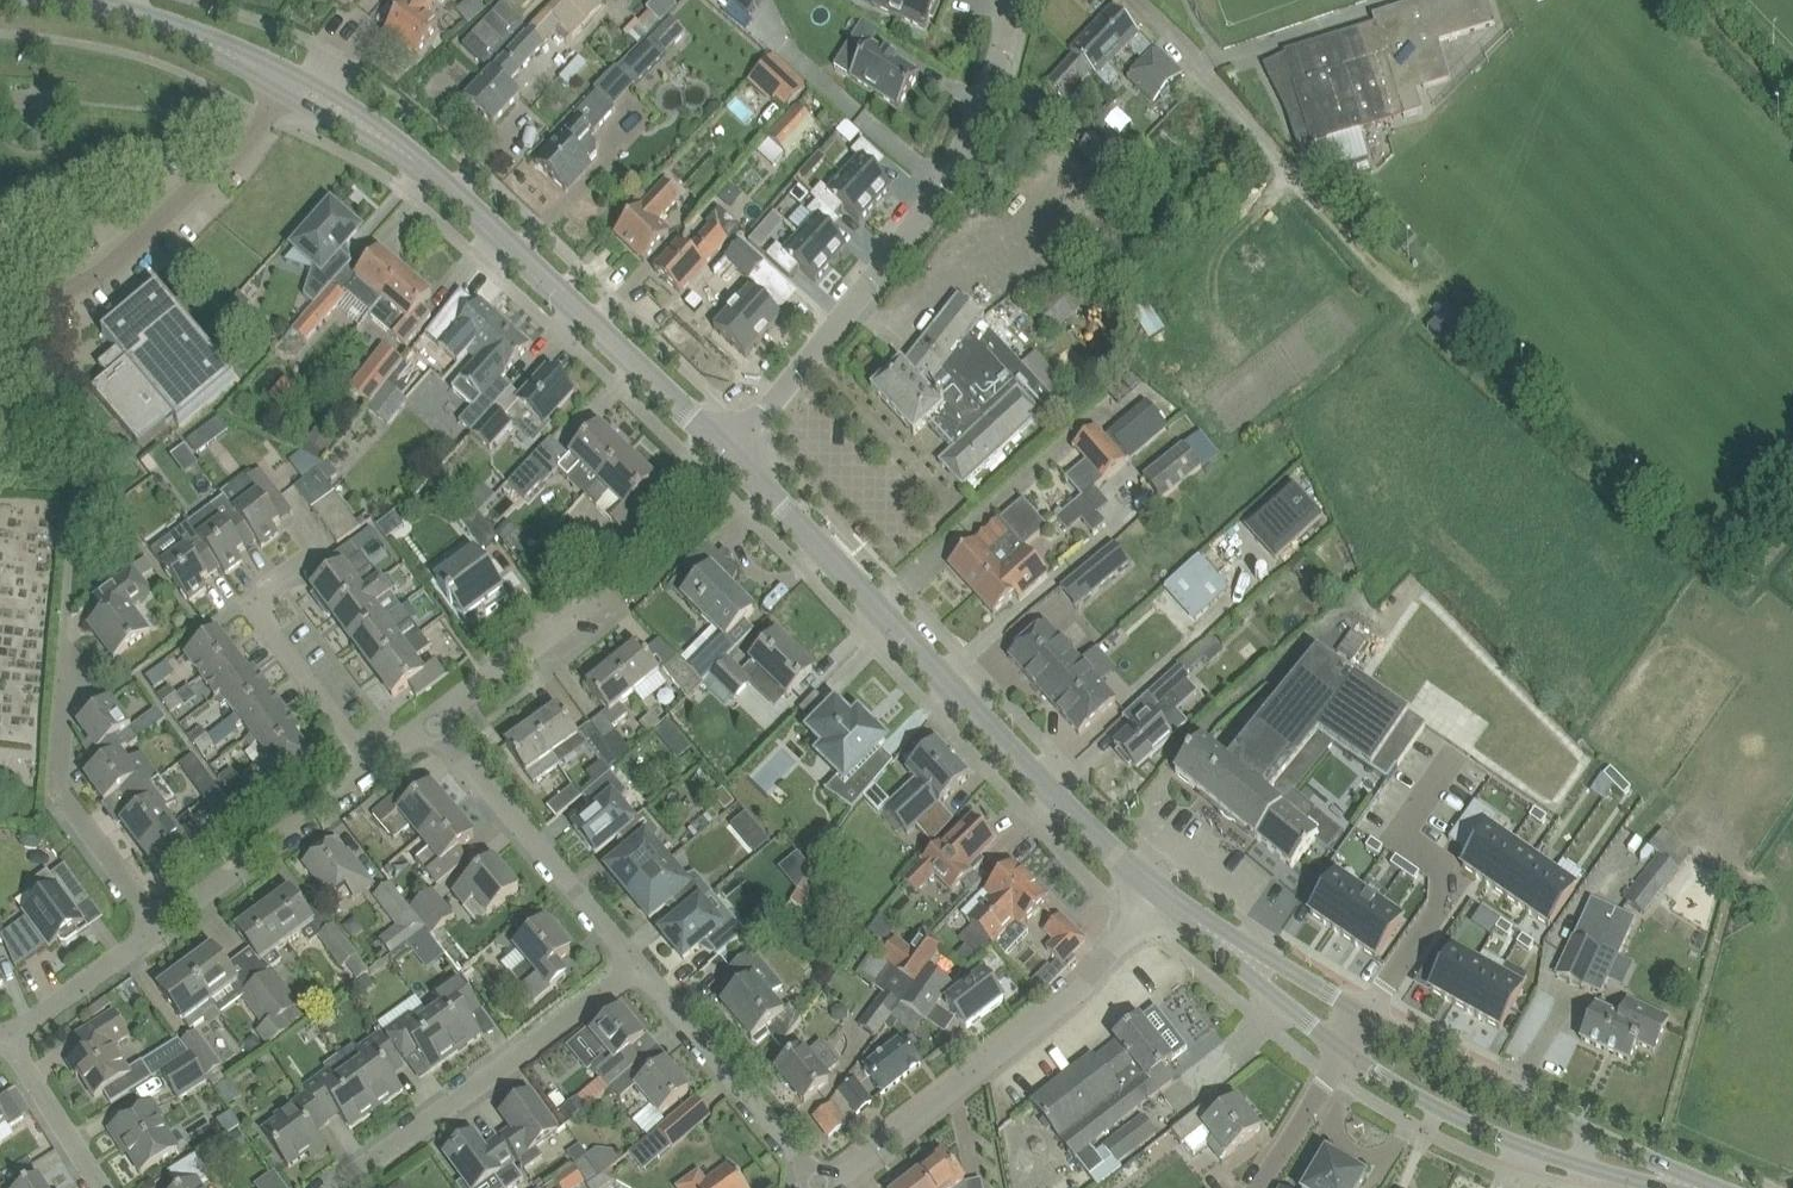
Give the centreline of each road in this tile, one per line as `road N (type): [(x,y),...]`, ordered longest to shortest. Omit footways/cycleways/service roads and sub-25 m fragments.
road 1 (tertiary): [(1163,895),(1072,810),(730,452)]
road 2 (tertiary): [(291,85),(392,144),(450,190),(730,452)]
road 3 (tertiary): [(730,452),(986,123),(1008,0)]
road 4 (residential): [(825,1186),(1076,991),(1163,895)]
road 5 (residential): [(345,1187),(637,967)]
road 6 (tertiary): [(1686,1187),(1604,1137),(1499,1092),(1368,1017)]
road 7 (tertiary): [(1345,1048),(1496,1129),(1613,1176),(1674,1187)]
road 8 (residential): [(0,268),(56,271),(124,237),(291,85)]
road 9 (residential): [(371,769),(247,602),(318,547),(292,510)]
road 10 (residential): [(637,967),(433,724)]
road 11 (residential): [(825,1186),(637,967)]
road 12 (residential): [(157,927),(68,803),(65,681)]
road 13 (residential): [(157,927),(371,769)]
road 14 (residential): [(1154,0),(1311,192)]
road 15 (tertiary): [(72,0),(167,27),(291,85)]
road 16 (residential): [(433,724),(616,578)]
road 17 (tertiary): [(1368,1017),(1251,942),(1182,911)]
road 18 (tertiary): [(1182,911),(1345,1048)]
road 19 (residential): [(1430,858),(1465,881),(1368,1017)]
road 20 (residential): [(8,1036),(157,927)]
road 21 (residential): [(102,1187),(8,1036)]
road 22 (residential): [(1345,1048),(1256,1187)]

